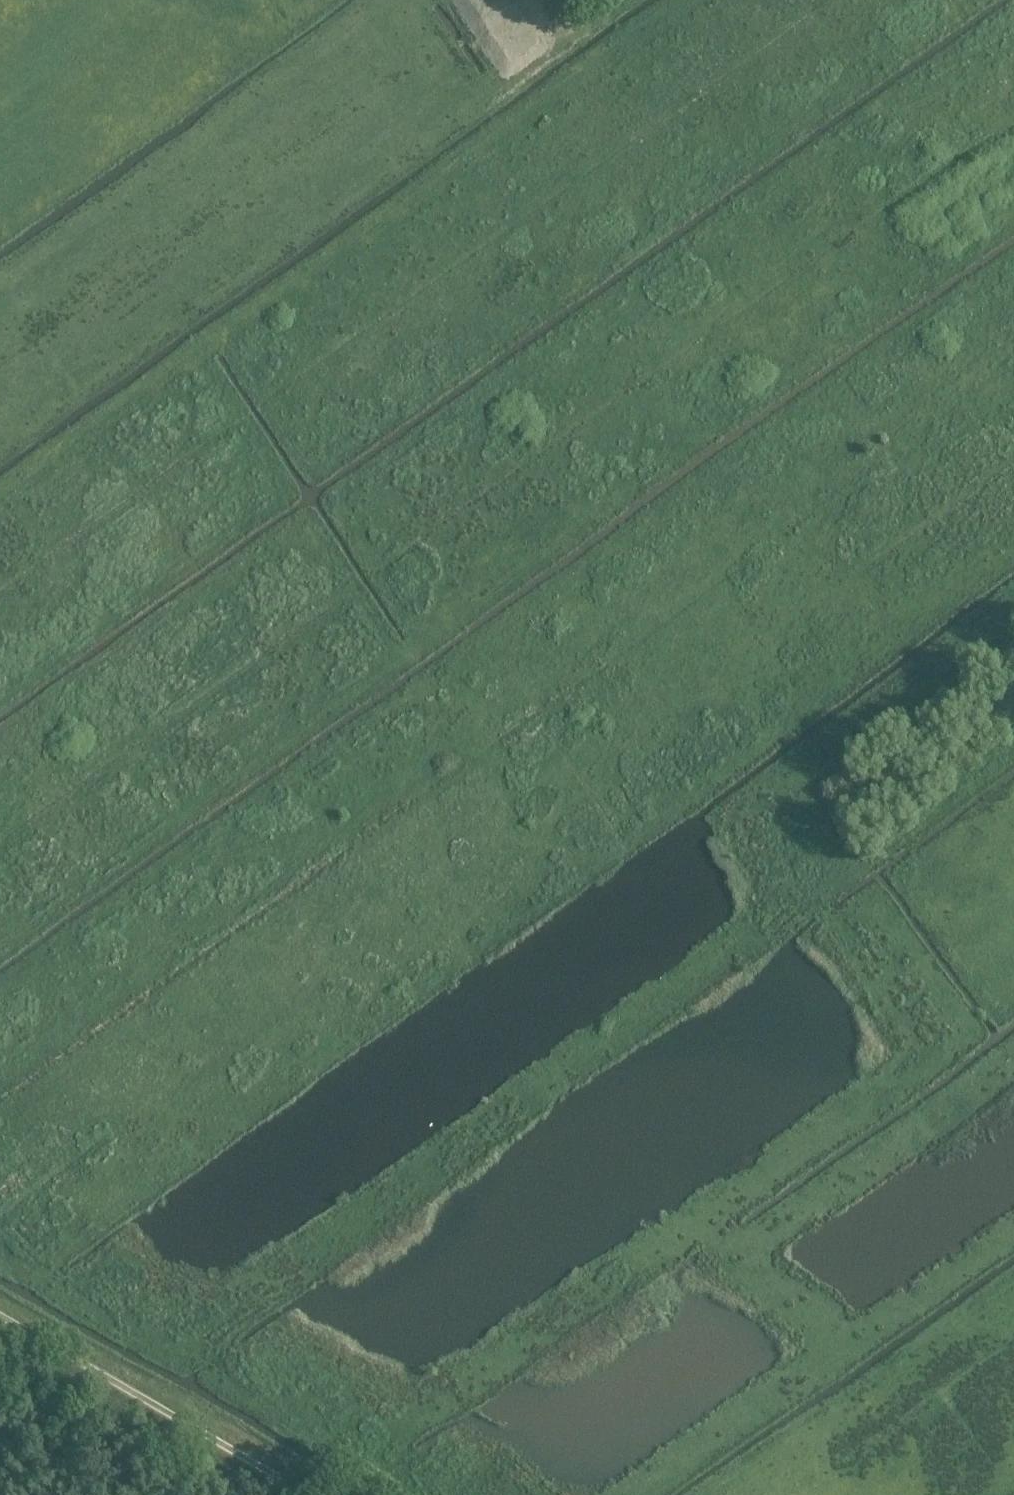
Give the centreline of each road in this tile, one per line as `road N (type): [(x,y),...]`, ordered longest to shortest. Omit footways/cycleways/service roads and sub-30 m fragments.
road 1 (track): [(310,1494),(0,1317)]

